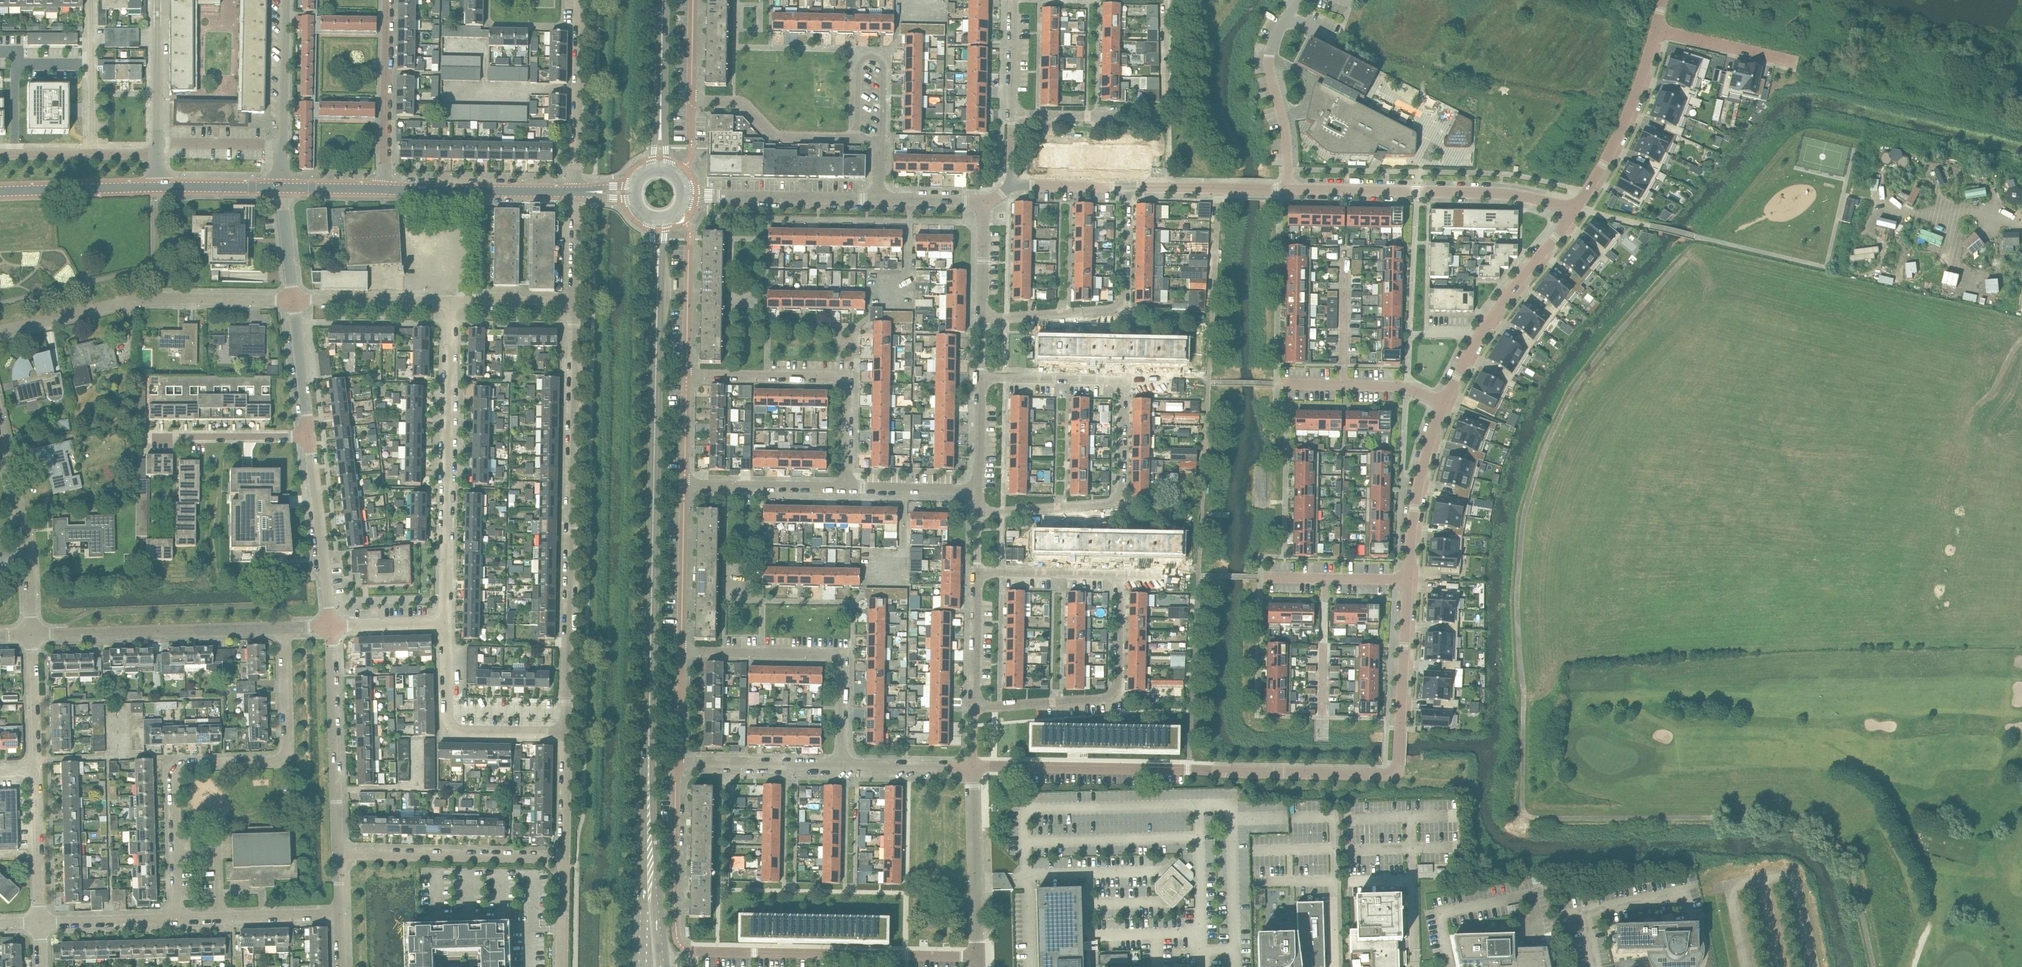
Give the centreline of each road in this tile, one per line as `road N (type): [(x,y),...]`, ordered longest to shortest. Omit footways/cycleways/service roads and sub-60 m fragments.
road 1 (residential): [(977,955),(689,953),(677,938),(674,893),(680,764)]
road 2 (secondary): [(648,753),(657,287)]
road 3 (residential): [(1399,758),(1396,771),(1381,775),(973,767)]
road 4 (residential): [(566,735),(576,303)]
road 5 (residential): [(178,918),(180,771),(285,757),(285,628)]
road 6 (residential): [(452,301),(445,623)]
road 7 (residential): [(293,300),(124,303),(0,334)]
road 8 (residential): [(1574,210),(1483,192),(1288,189)]
road 9 (residential): [(841,764),(839,659),(681,651)]
road 10 (residential): [(846,488),(843,381),(687,375)]
road 11 (residential): [(974,710),(1114,693),(1119,573)]
road 12 (residential): [(978,513),(1114,502),(1121,487),(1123,379)]
road 13 (residential): [(980,320),(1120,306),(1125,187)]
road 14 (residential): [(691,100),(741,104),(776,137),(871,142),(880,149),(881,199)]
road 15 (residential): [(32,635),(285,628)]
road 16 (residential): [(338,855),(331,626)]
road 17 (residential): [(564,858),(338,855)]
road 18 (residential): [(445,623),(451,727),(566,735)]
road 19 (residential): [(32,635),(27,532),(0,421)]
road 20 (secondary): [(663,966),(648,753)]
road 21 (secondary): [(648,753),(639,966)]
road 22 (residential): [(1574,210),(1626,119),(1656,29)]
road 23 (residential): [(1288,189),(1269,56),(1301,0)]
road 24 (tertiary): [(577,191),(384,189)]
road 25 (residential): [(331,626),(308,436)]
road 26 (residential): [(577,191),(581,0)]
road 27 (residential): [(384,189),(389,0)]
road 28 (residential): [(973,767),(977,955)]
road 29 (track): [(2021,342),(1964,427),(1976,457),(2021,473)]
road 30 (residential): [(1408,580),(1420,476),(1444,403)]
road 31 (residential): [(1399,758),(1408,580)]
road 32 (residential): [(709,196),(881,199)]
road 33 (residential): [(1276,383),(1396,387),(1444,403)]
road 34 (residential): [(681,651),(685,485)]
road 35 (residential): [(178,918),(340,913)]
road 36 (residential): [(685,485),(846,488)]
road 37 (residential): [(841,764),(680,764)]
road 38 (residential): [(452,301),(293,300)]
road 39 (tertiary): [(0,192),(157,187)]
road 40 (residential): [(1480,335),(1574,210)]
road 41 (residential): [(308,436),(152,436)]
road 42 (residential): [(36,769),(41,923)]
road 43 (residential): [(92,153),(91,0)]
road 44 (residential): [(1125,187),(1273,189)]
road 45 (residential): [(1261,577),(1408,580)]
road 46 (residential): [(284,145),(288,0)]
road 47 (residential): [(1656,29),(1795,63)]
road 48 (residential): [(980,377),(1123,379)]
road 49 (residential): [(158,0),(158,143)]
road 50 (residential): [(1119,573),(977,572)]
road 51 (residential): [(974,710),(977,572)]
road 52 (residential): [(41,923),(178,918)]
road 53 (residential): [(308,436),(293,300)]
road 54 (residential): [(32,635),(36,769)]
road 55 (residential): [(846,488),(979,490)]
road 56 (residential): [(973,767),(841,764)]
road 57 (tertiary): [(157,187),(284,188)]
road 58 (residential): [(158,143),(284,145)]
road 59 (residential): [(687,375),(689,250)]
road 60 (residential): [(576,303),(452,301)]
road 61 (residential): [(564,858),(566,735)]

